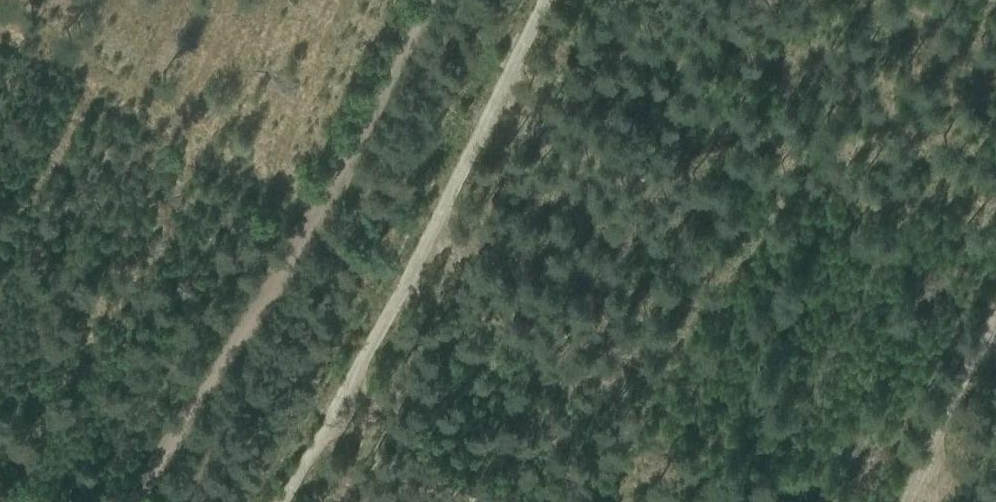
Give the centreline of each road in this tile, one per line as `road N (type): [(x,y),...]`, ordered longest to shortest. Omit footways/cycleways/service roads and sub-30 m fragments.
road 1 (track): [(136,501),(322,204),(426,0)]
road 2 (track): [(547,0),(275,501)]
road 3 (track): [(995,306),(898,501)]

